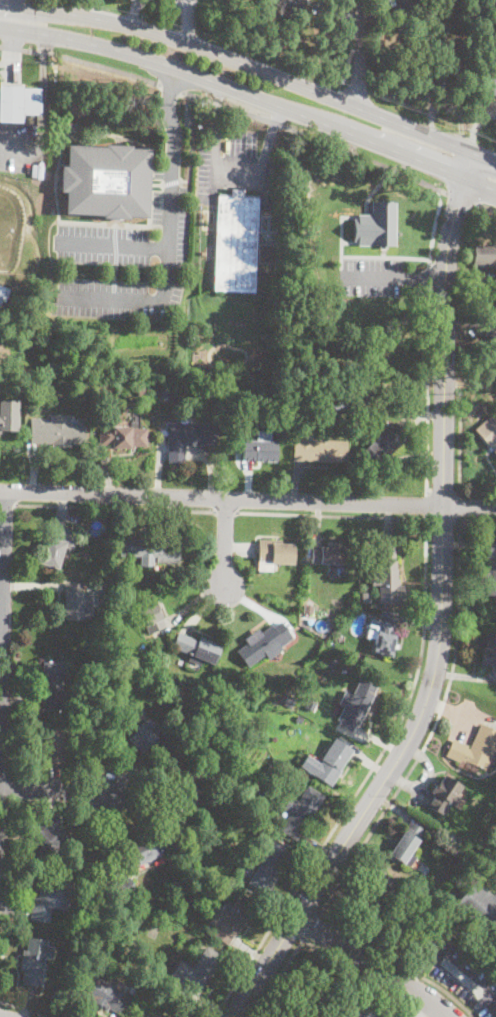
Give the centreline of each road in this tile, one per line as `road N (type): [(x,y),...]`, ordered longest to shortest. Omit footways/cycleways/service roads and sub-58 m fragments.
road 1 (tertiary): [(478,153),(455,208),(443,273),(441,618),(431,688),(409,738),(298,916)]
road 2 (primary): [(0,26),(187,70),(495,192)]
road 3 (primary): [(495,160),(169,36),(0,2)]
road 4 (residential): [(495,509),(0,491)]
road 5 (residential): [(5,491),(0,789)]
road 6 (residential): [(448,1016),(298,916)]
road 7 (tertiary): [(298,916),(232,1016)]

